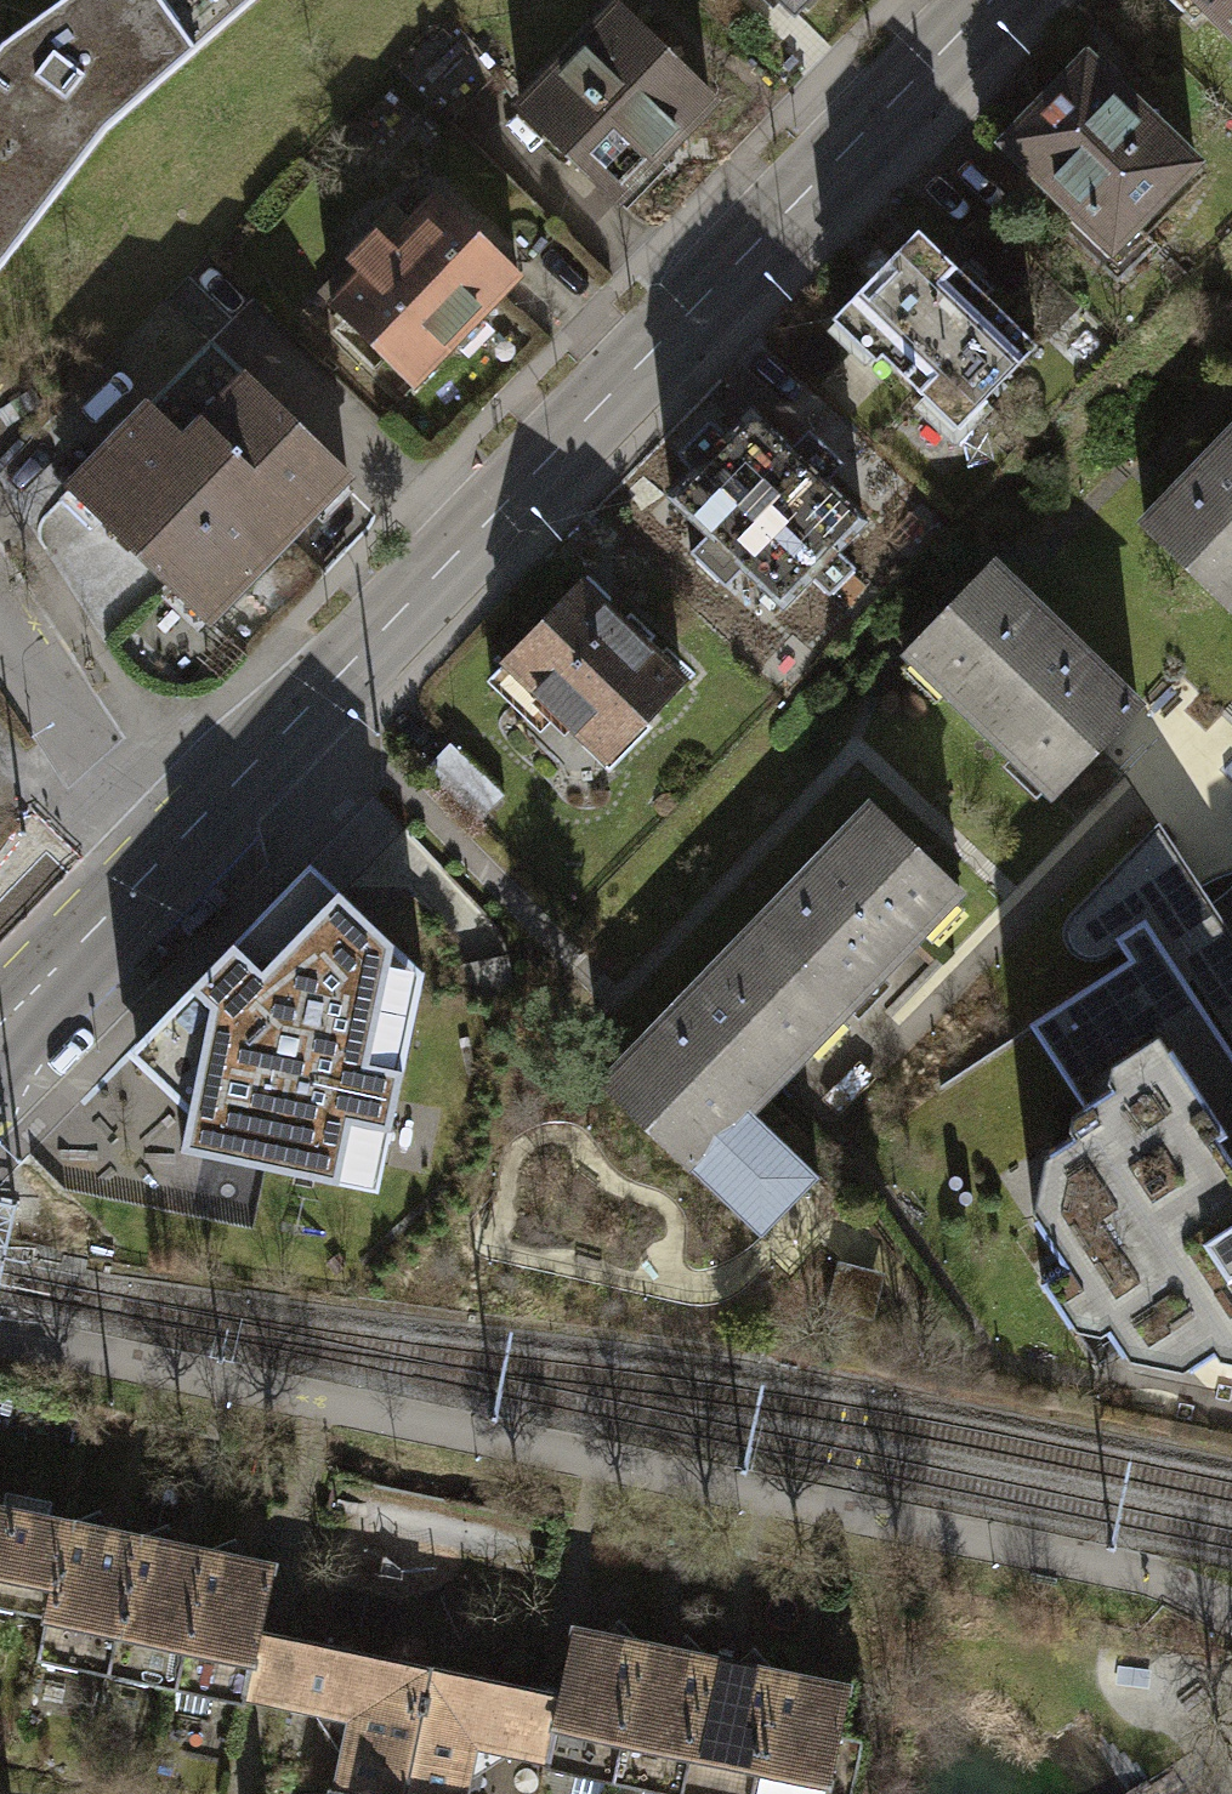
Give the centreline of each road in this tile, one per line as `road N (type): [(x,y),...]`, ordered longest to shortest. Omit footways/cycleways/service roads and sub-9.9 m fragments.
road 1 (tertiary): [(993,0),(156,858)]
road 2 (residential): [(156,858),(0,623)]
road 3 (tertiary): [(0,1023),(156,858)]

